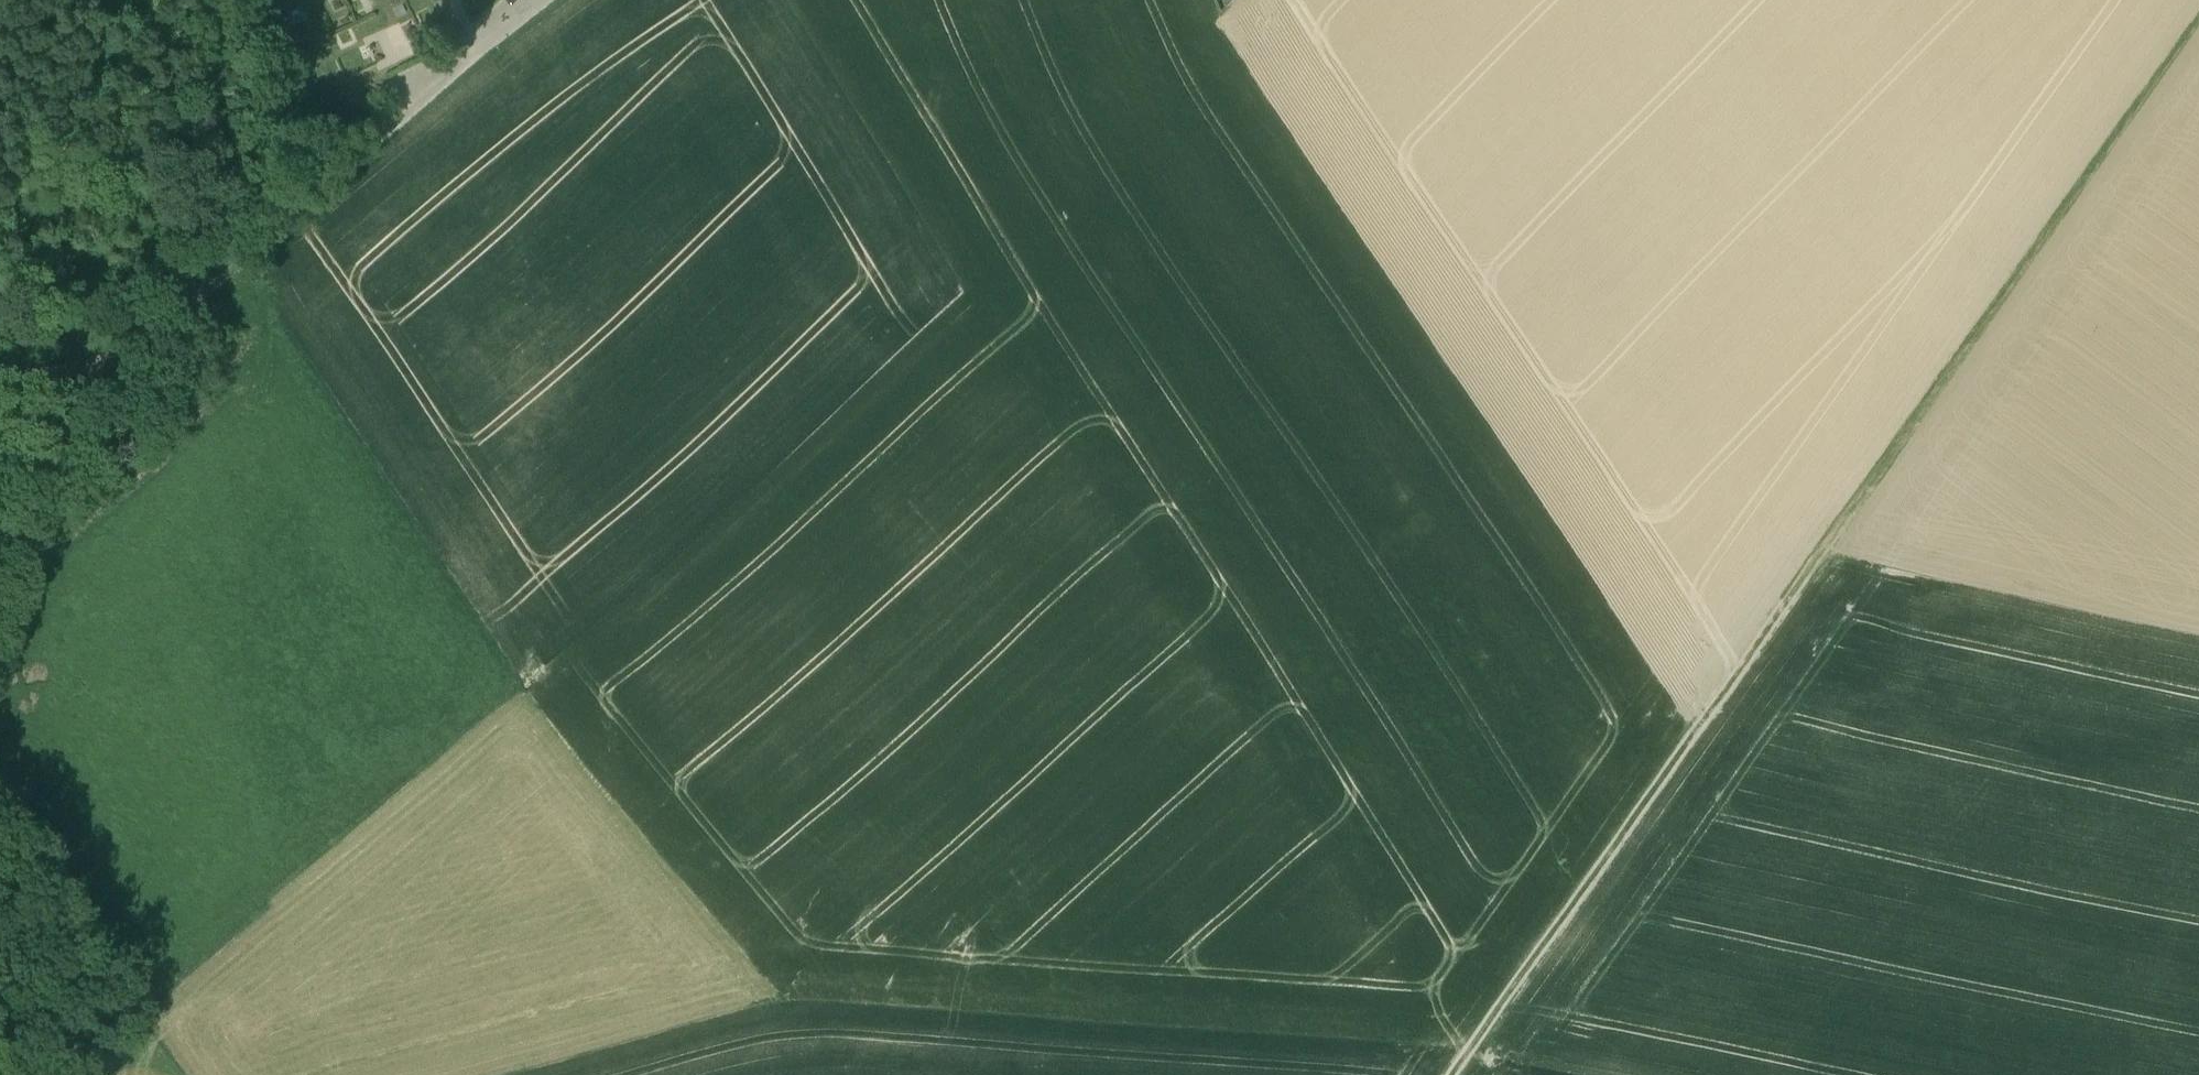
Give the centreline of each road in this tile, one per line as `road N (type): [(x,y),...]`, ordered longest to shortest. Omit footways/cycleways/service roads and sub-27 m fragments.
road 1 (track): [(0,384),(111,360),(149,335),(224,282),(414,118)]
road 2 (residential): [(558,0),(414,118)]

